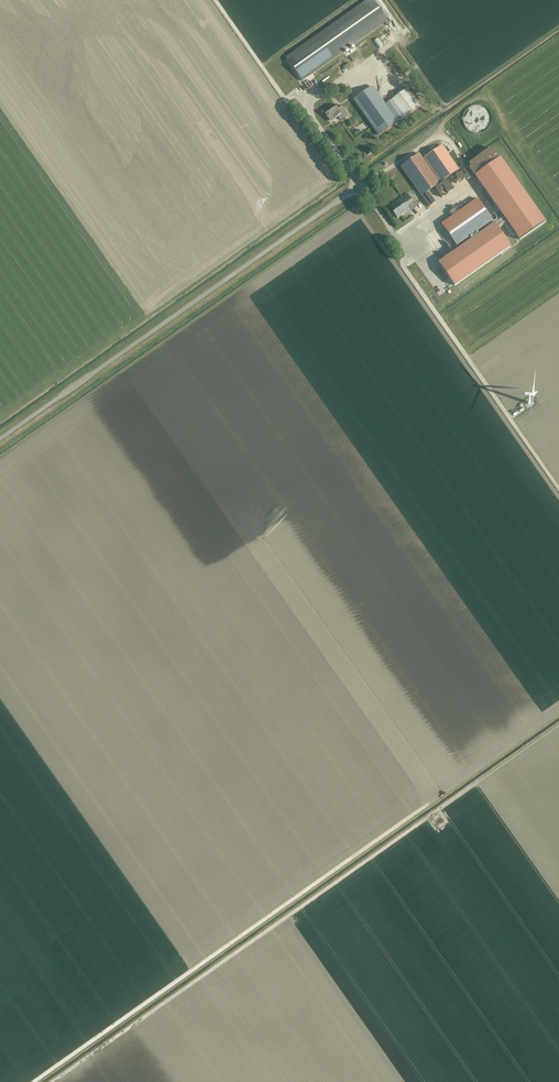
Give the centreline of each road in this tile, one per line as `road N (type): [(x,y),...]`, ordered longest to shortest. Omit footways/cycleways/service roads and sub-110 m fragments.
road 1 (track): [(32,1081),(423,807)]
road 2 (track): [(51,1081),(428,817)]
road 3 (residential): [(0,441),(374,175)]

